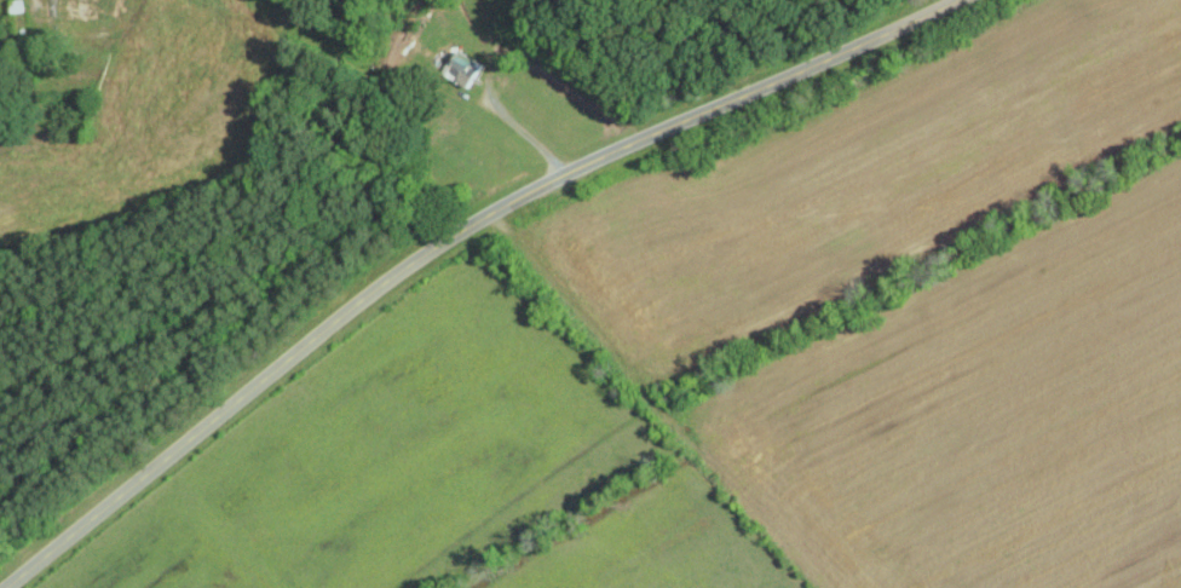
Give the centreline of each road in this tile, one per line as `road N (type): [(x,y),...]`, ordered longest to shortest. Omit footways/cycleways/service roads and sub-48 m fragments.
road 1 (tertiary): [(950,0),(549,179),(431,248),(2,587)]

